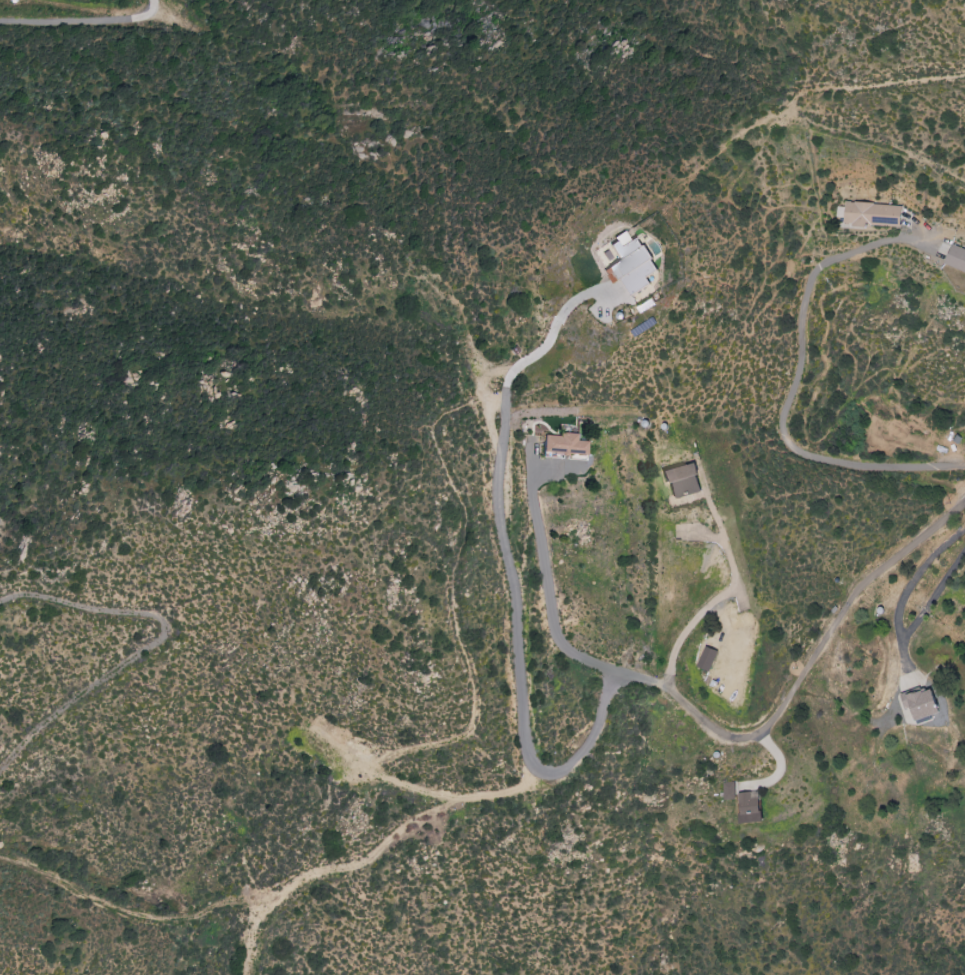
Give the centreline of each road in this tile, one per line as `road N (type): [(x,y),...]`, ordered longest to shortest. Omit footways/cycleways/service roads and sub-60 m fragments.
road 1 (residential): [(827,461),(964,497)]

